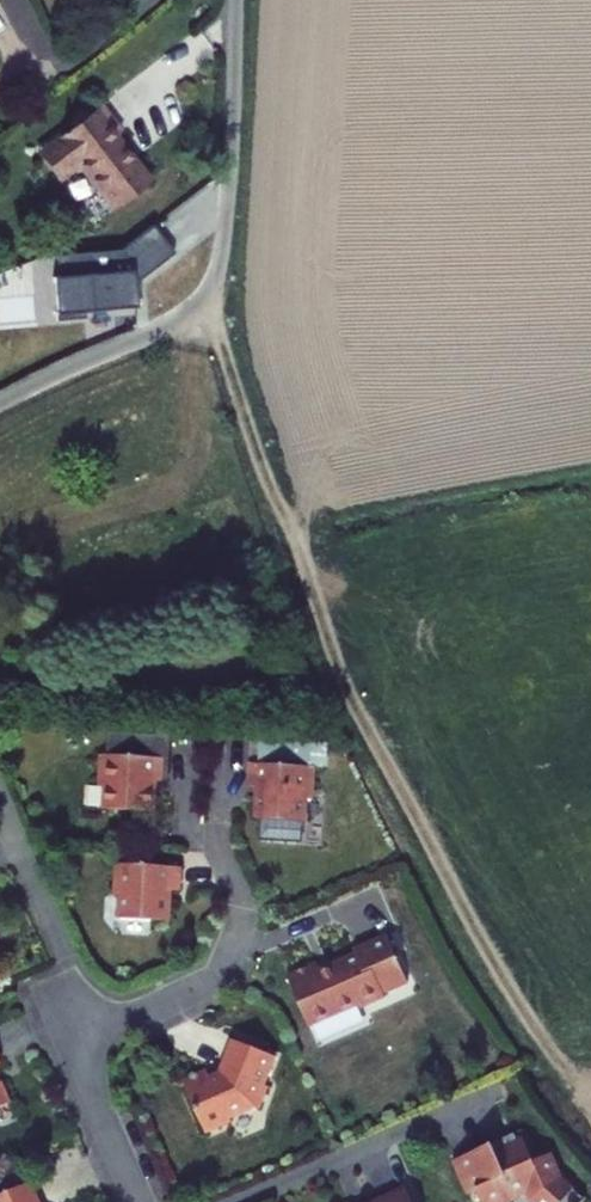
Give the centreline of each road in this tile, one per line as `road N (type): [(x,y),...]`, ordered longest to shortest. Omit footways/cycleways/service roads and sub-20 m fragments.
road 1 (track): [(590,1118),(512,1005),(428,832),(359,716),(245,423),(213,287)]
road 2 (residential): [(0,403),(169,326),(213,287),(226,216),(234,0)]
road 3 (track): [(169,326),(187,387),(182,470),(169,487),(0,526)]
road 4 (residential): [(207,841),(239,924),(216,981),(70,1043)]
road 5 (residential): [(70,1043),(63,957),(0,801)]
road 6 (residential): [(134,1201),(70,1043)]

